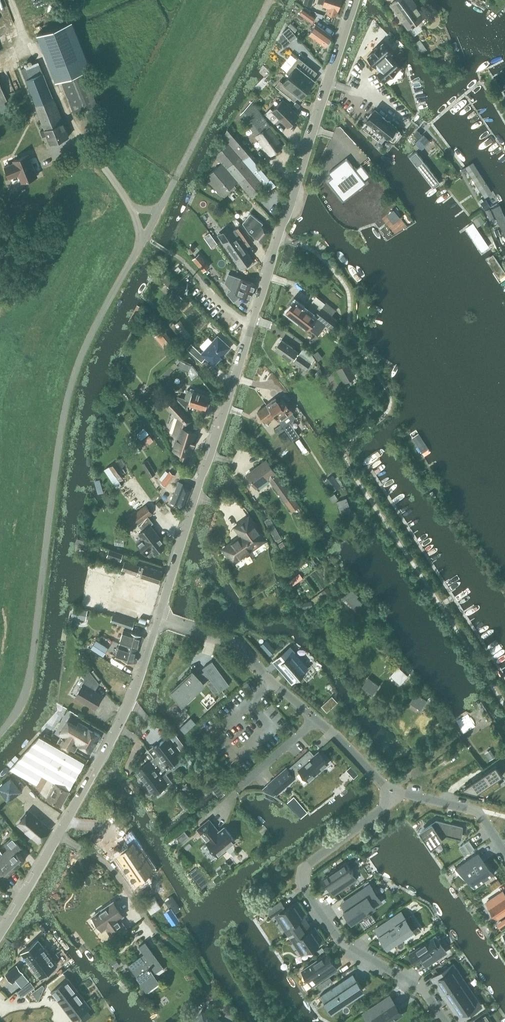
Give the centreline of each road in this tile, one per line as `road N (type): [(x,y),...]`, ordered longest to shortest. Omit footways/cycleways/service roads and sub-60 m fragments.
road 1 (residential): [(158,618),(354,0)]
road 2 (residential): [(0,937),(132,699),(158,618)]
road 3 (residential): [(445,1021),(422,987),(340,938),(301,877),(395,793)]
road 4 (residential): [(389,787),(237,644),(158,618)]
road 5 (residential): [(395,793),(476,809),(504,853)]

